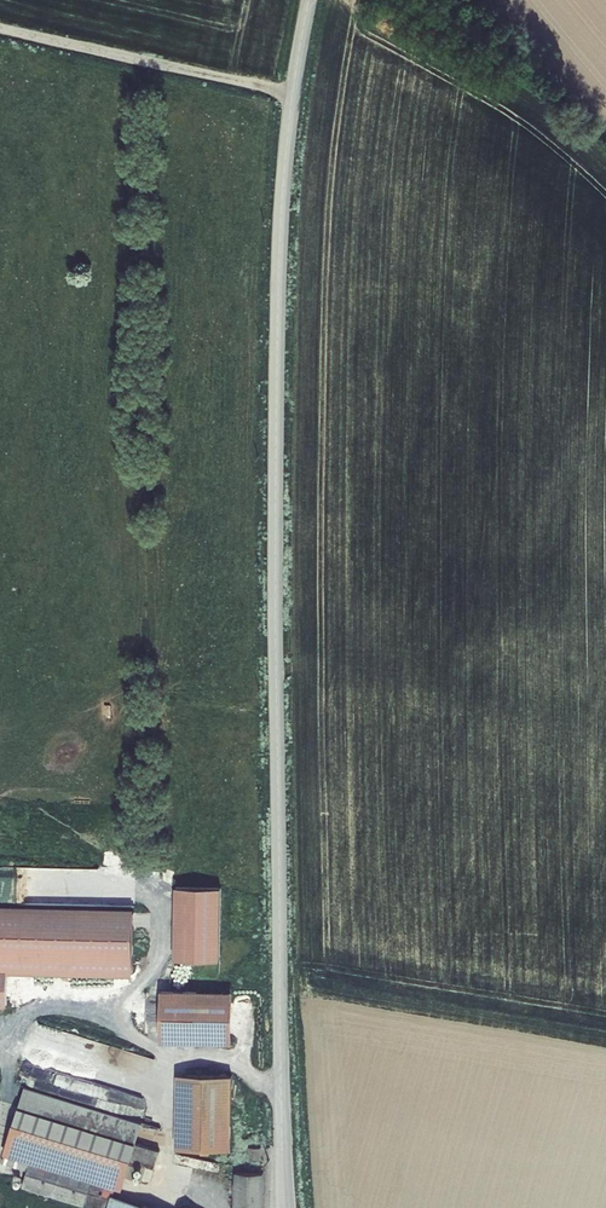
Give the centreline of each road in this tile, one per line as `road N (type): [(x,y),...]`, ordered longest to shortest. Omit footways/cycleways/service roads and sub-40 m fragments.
road 1 (tertiary): [(285,1207),(276,401),(283,179),(309,0)]
road 2 (track): [(293,93),(0,31)]

